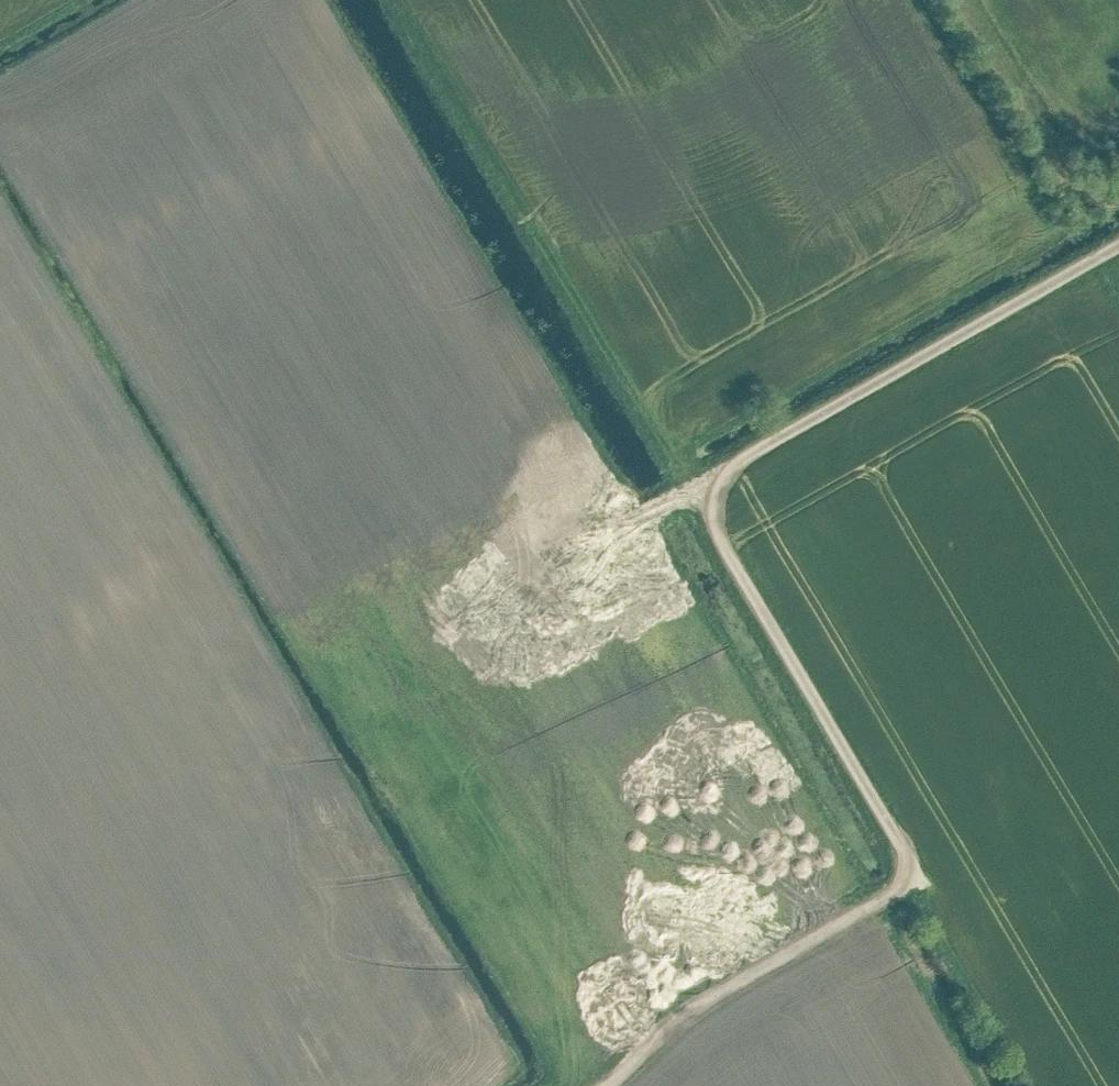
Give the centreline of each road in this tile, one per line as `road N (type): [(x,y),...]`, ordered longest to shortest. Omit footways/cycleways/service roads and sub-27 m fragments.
road 1 (track): [(610,1085),(648,1038),(696,1005),(906,881),(900,844),(720,537),(715,491),(732,461),(1118,242)]

